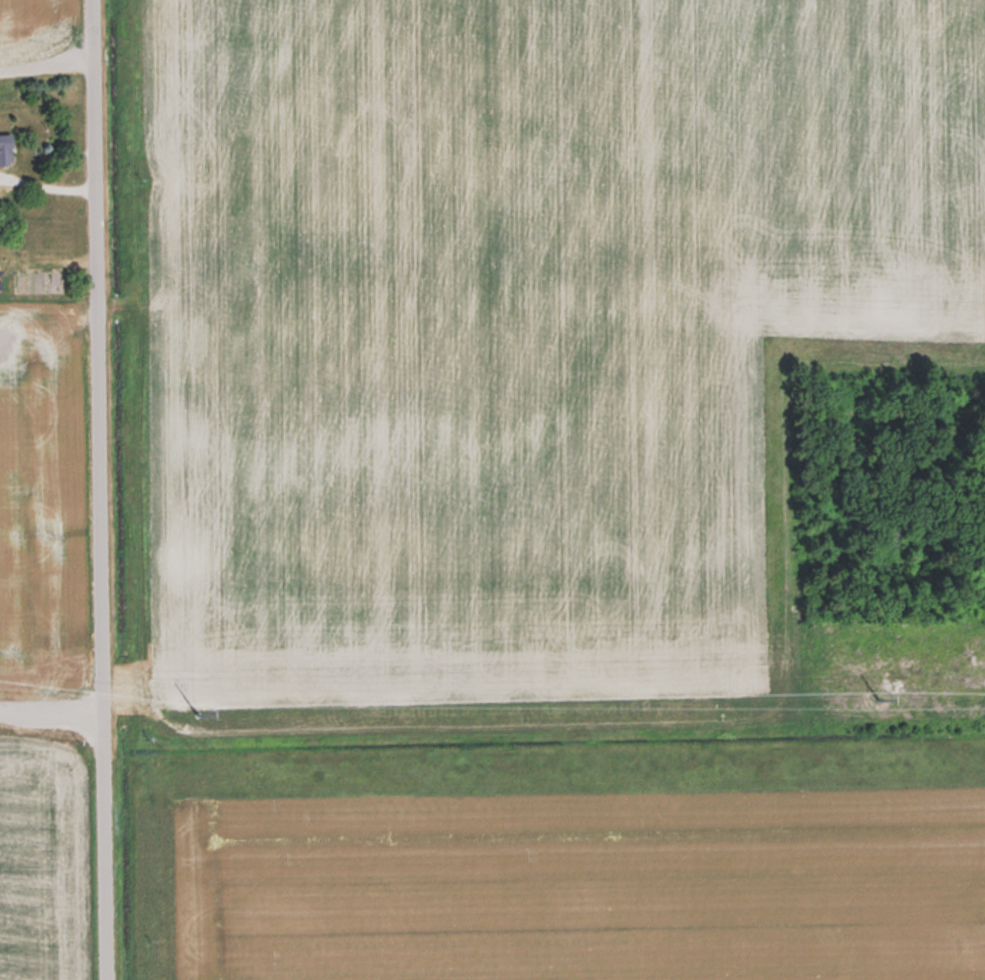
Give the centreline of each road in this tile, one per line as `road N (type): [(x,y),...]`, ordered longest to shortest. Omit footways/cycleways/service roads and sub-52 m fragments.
road 1 (residential): [(111,979),(94,0)]

